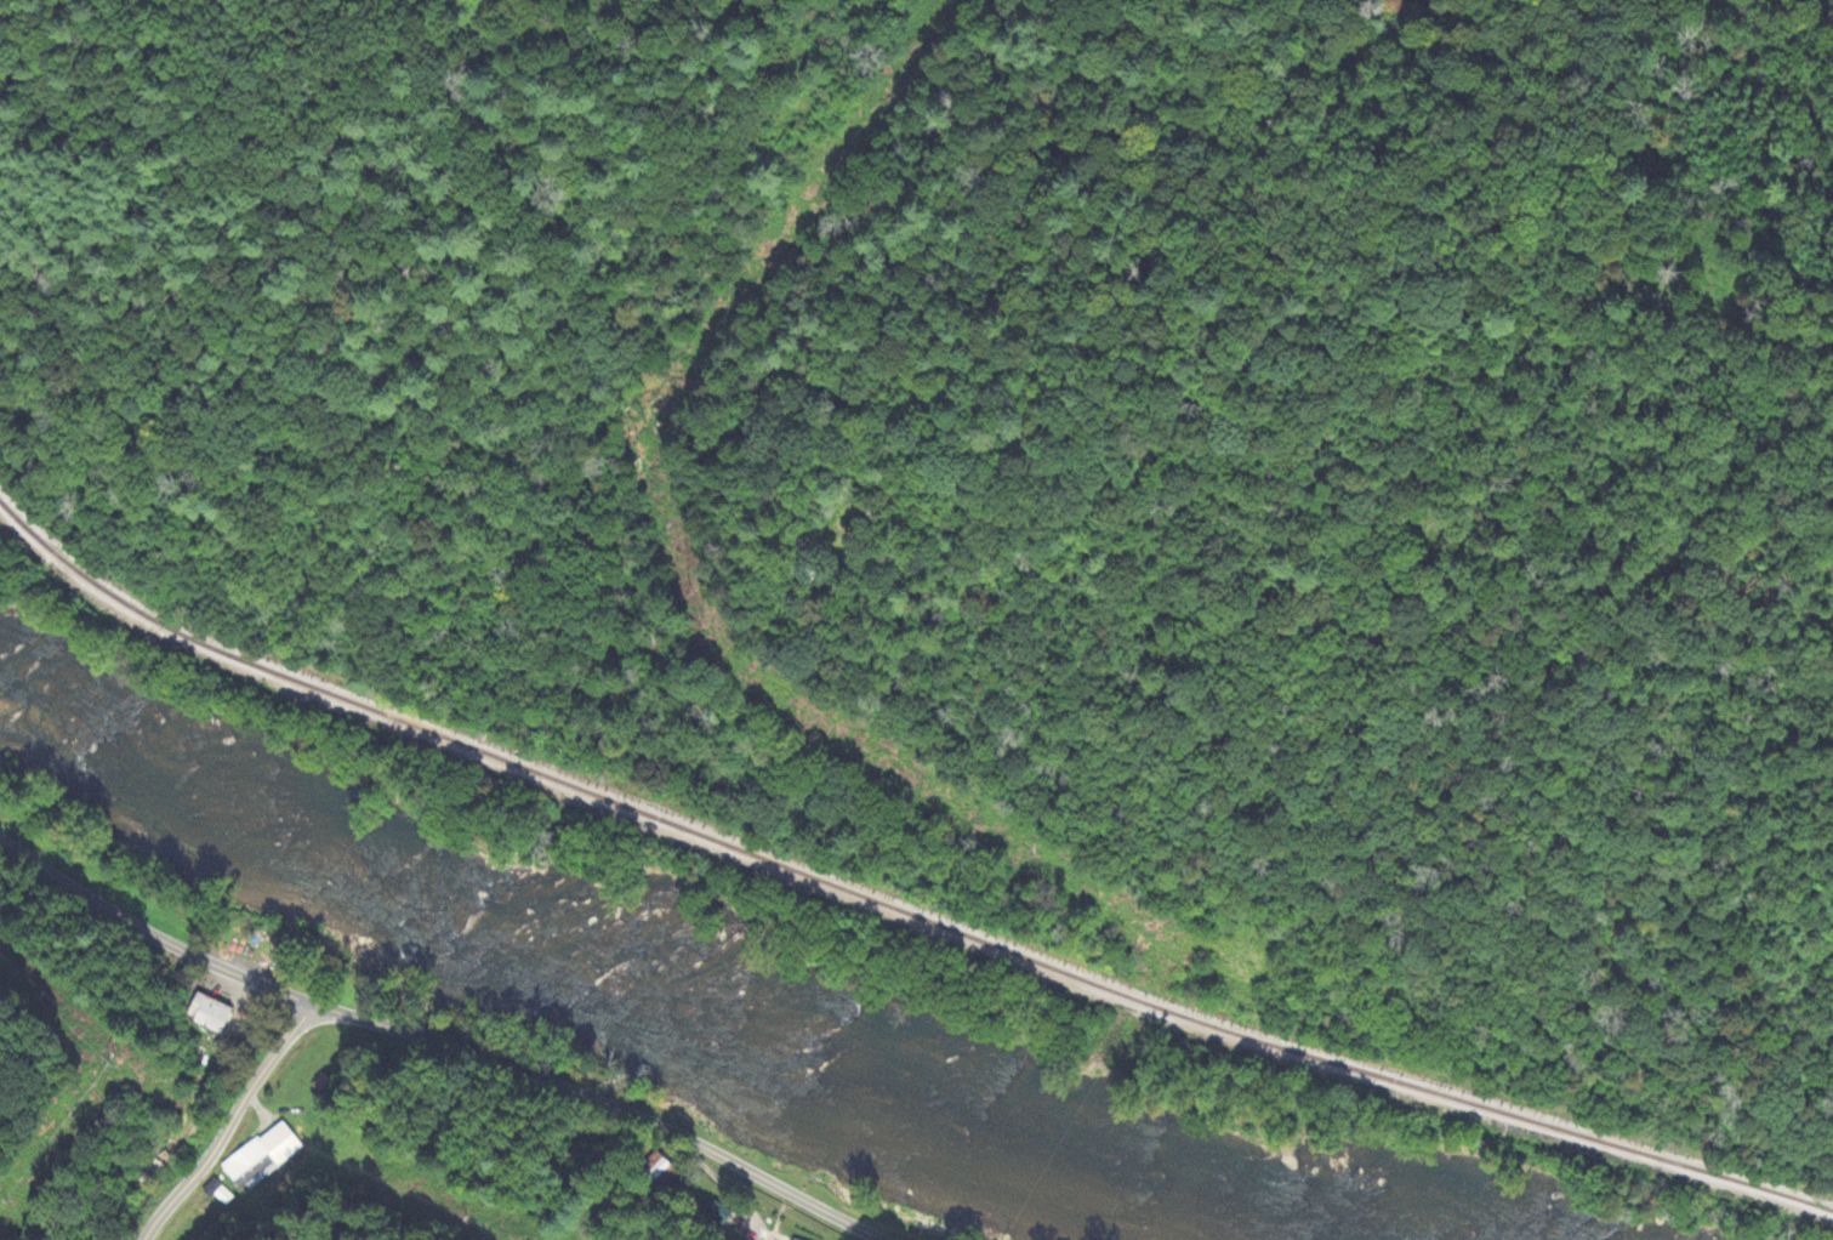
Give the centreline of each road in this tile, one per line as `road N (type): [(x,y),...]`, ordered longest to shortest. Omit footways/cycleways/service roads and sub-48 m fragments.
road 1 (tertiary): [(883,1239),(651,1122),(474,1048),(312,1005)]
road 2 (tertiary): [(312,1005),(171,945),(0,838)]
road 3 (tertiary): [(144,1239),(312,1005)]

